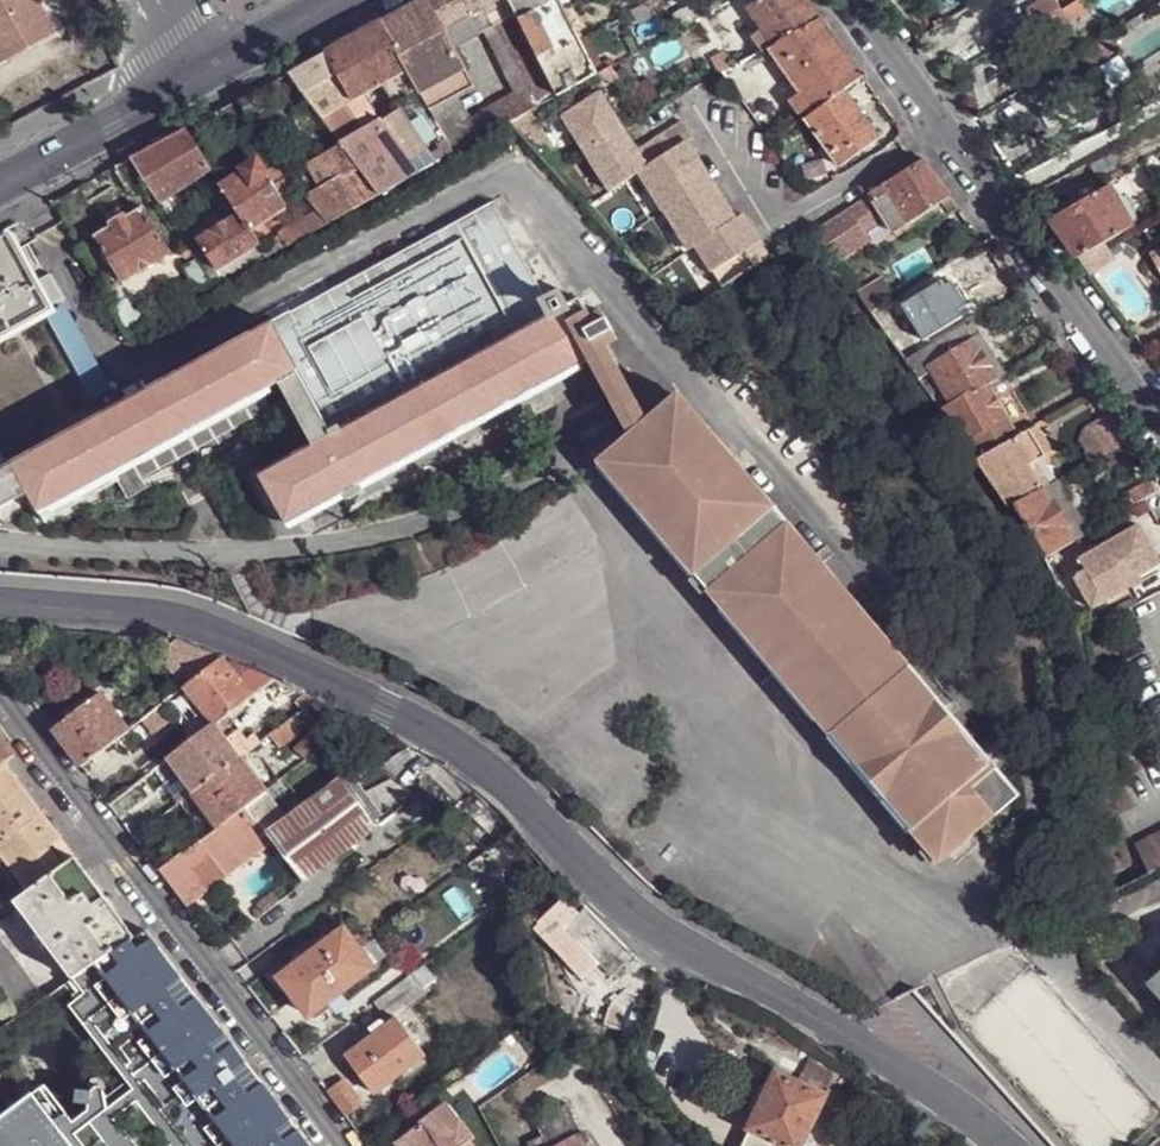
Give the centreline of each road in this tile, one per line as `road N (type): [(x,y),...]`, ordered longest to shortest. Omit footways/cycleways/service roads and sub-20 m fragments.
road 1 (residential): [(0,605),(163,615),(272,653),(447,744),(537,814),(624,916),(951,1098),(1006,1145)]
road 2 (residential): [(0,694),(340,1145)]
road 3 (residential): [(852,0),(1159,432)]
road 4 (tertiary): [(0,181),(333,0)]

